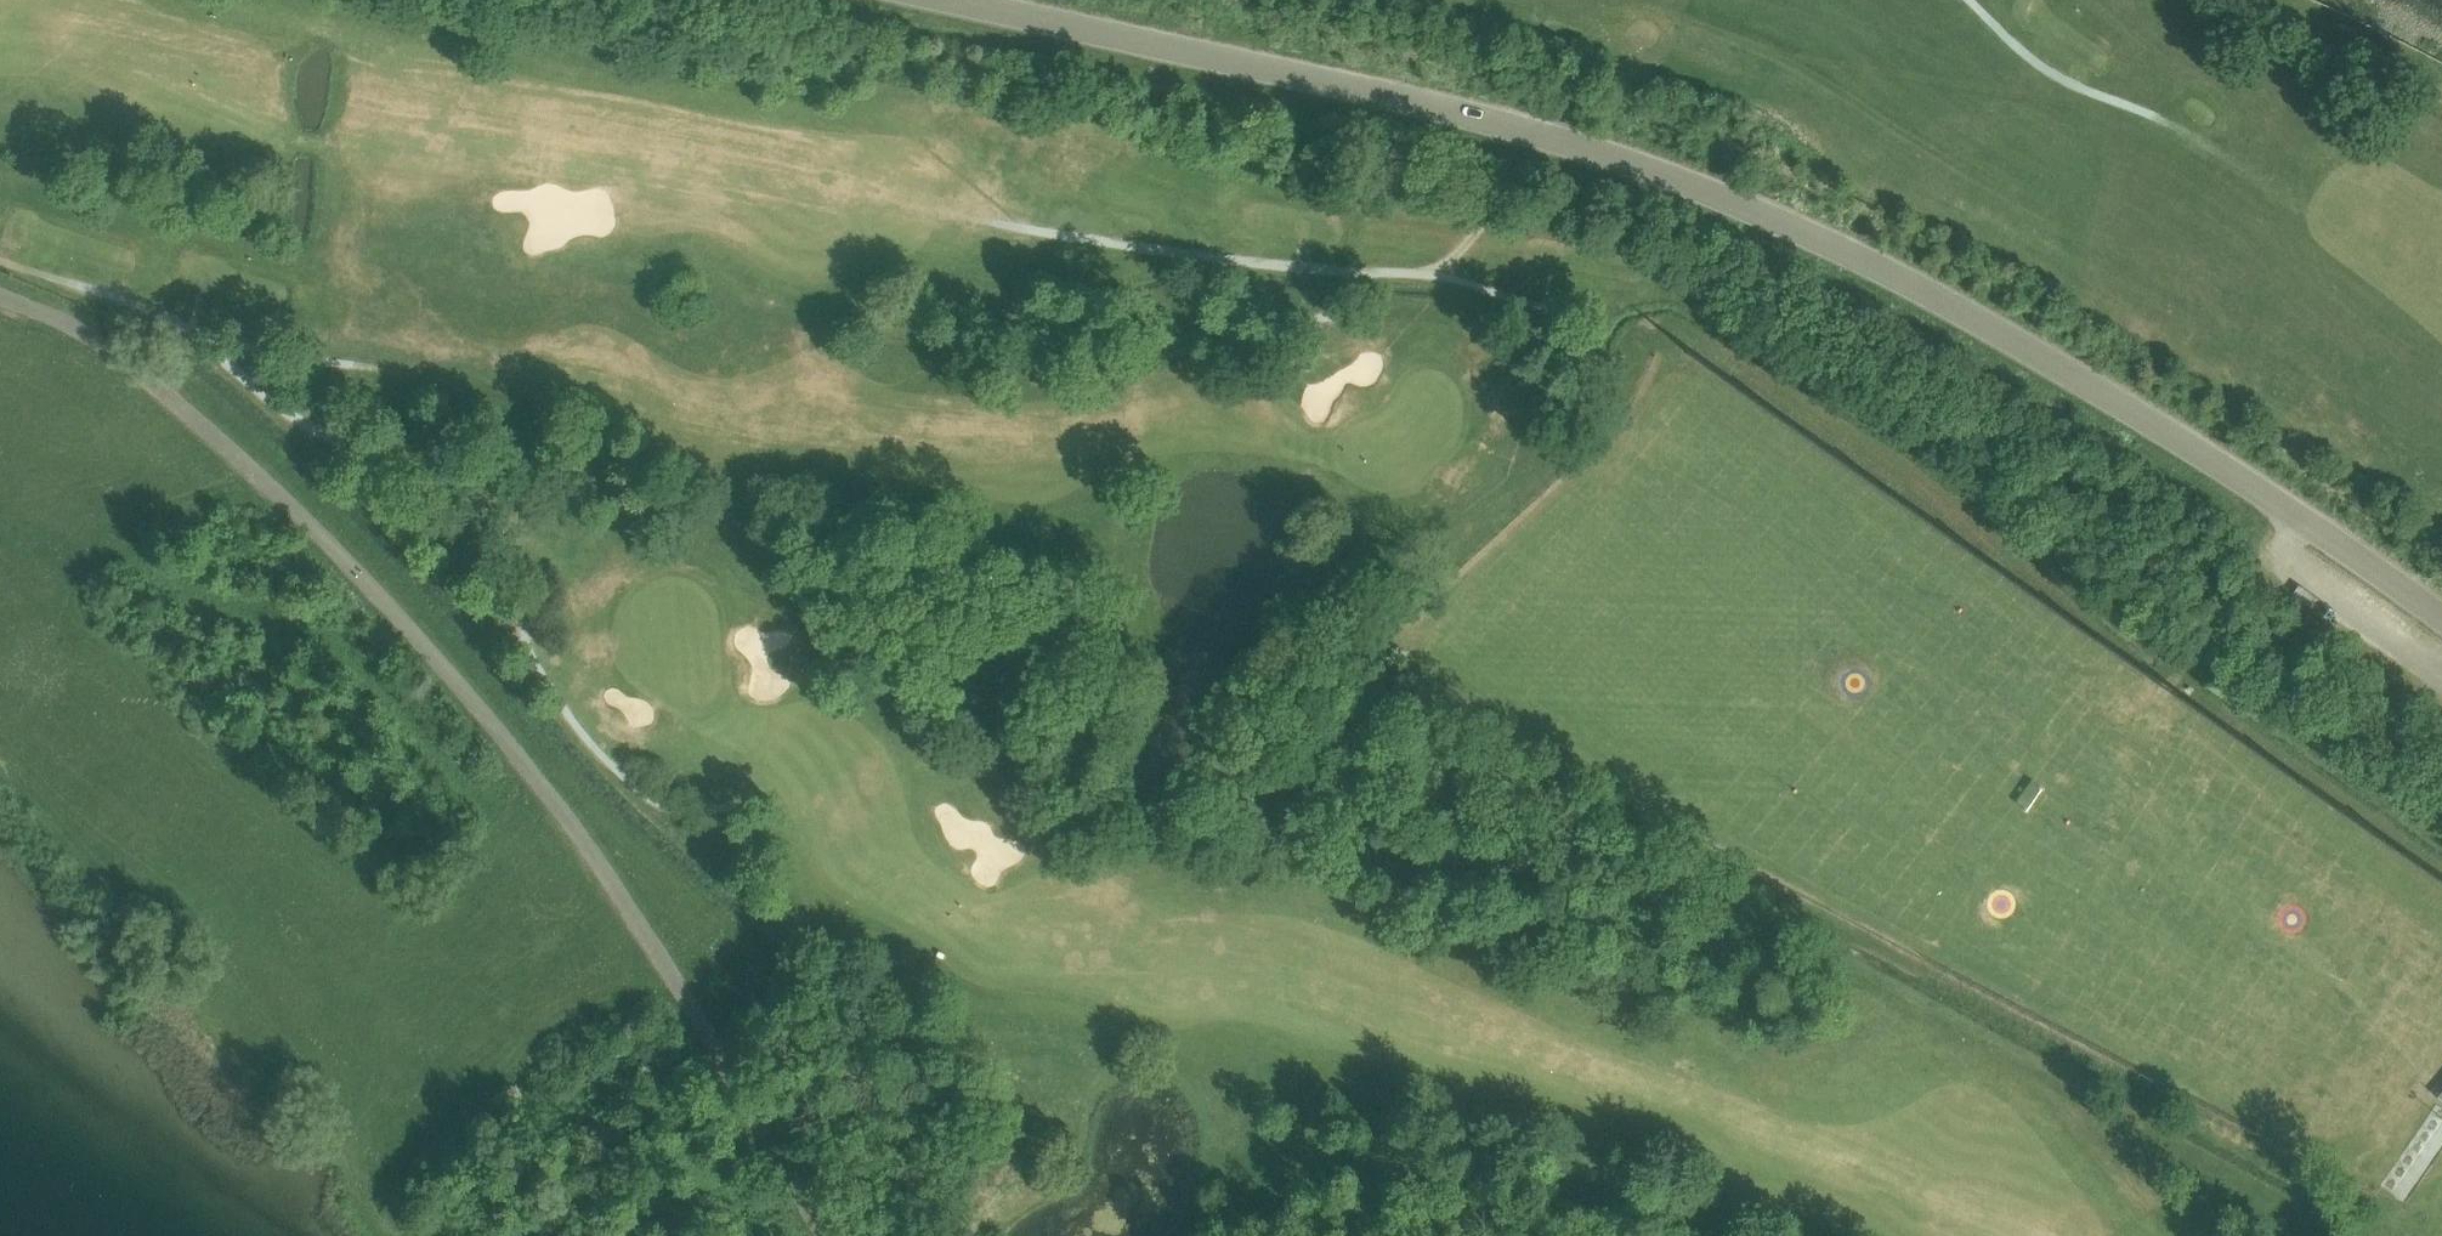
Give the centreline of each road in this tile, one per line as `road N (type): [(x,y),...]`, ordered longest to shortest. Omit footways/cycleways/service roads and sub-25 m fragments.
road 1 (unclassified): [(2441,625),(2071,369),(1797,230),(1438,114),(919,0)]

